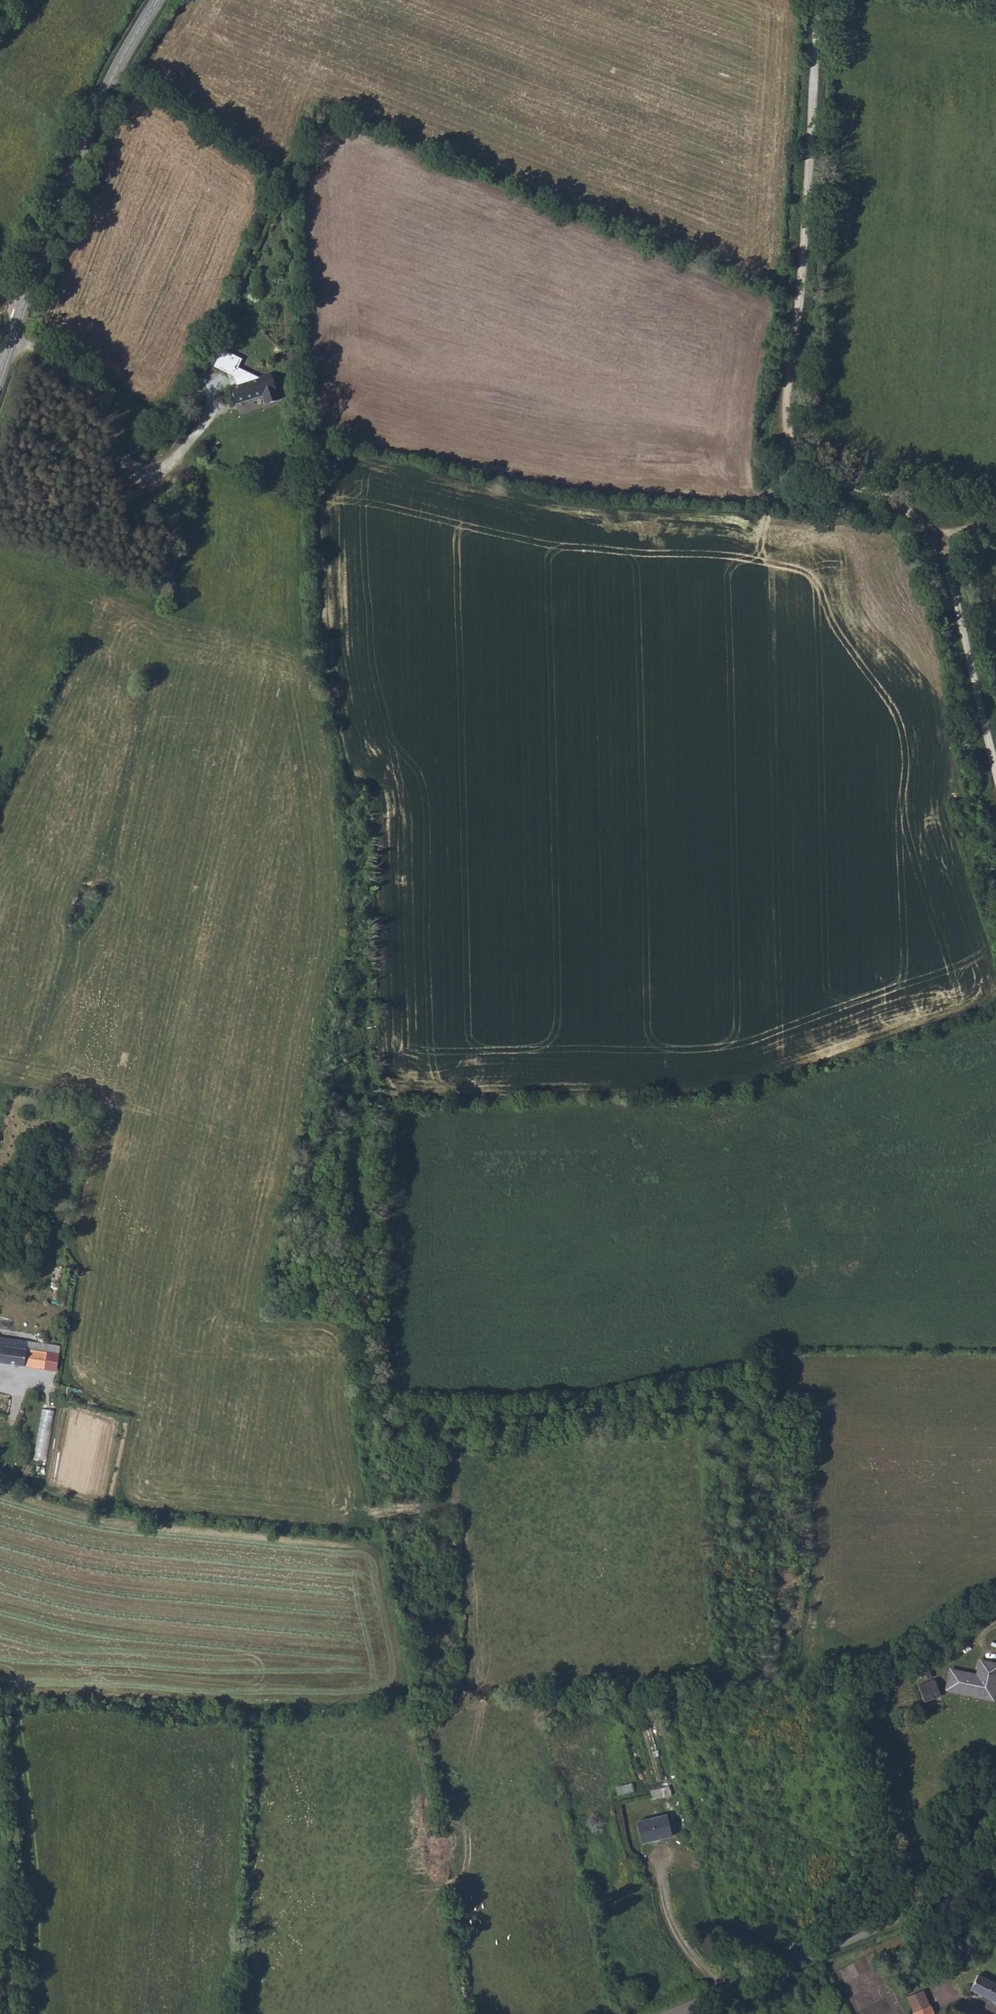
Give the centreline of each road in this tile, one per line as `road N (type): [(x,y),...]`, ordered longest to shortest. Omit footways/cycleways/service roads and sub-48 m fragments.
road 1 (track): [(933,532),(811,473),(792,449),(787,390),(818,0)]
road 2 (tertiary): [(0,381),(92,117),(160,0)]
road 3 (unclassified): [(980,1868),(866,1934),(667,2013)]
road 4 (track): [(995,774),(933,532)]

